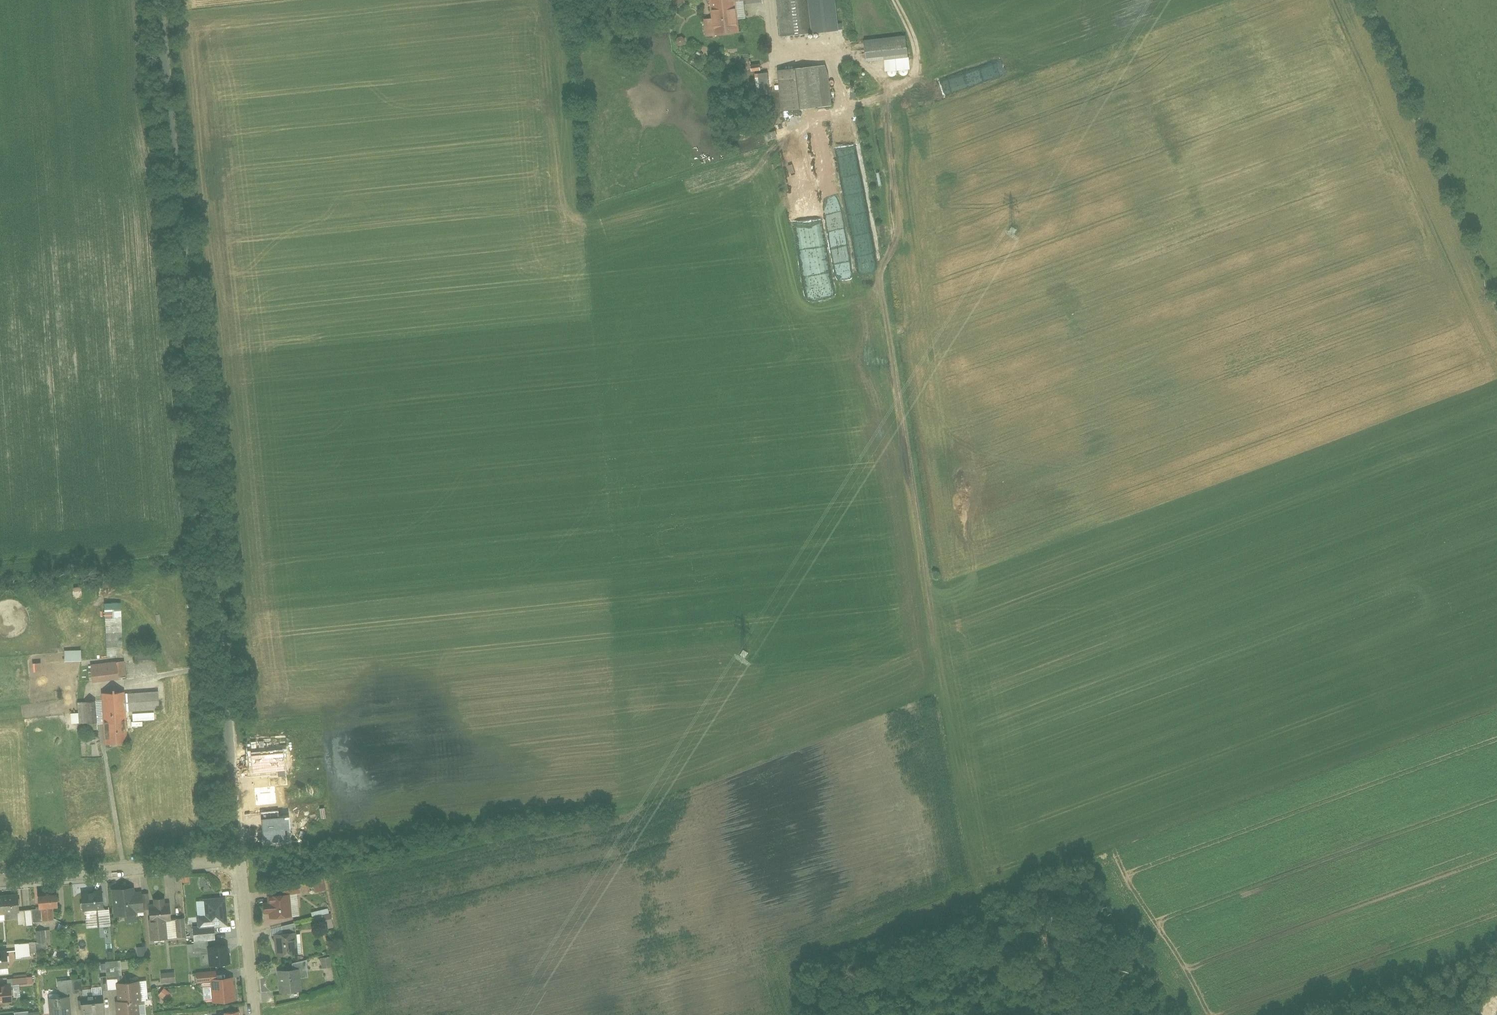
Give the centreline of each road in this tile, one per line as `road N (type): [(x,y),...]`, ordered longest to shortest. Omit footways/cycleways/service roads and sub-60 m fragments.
road 1 (residential): [(240,859),(162,0)]
road 2 (residential): [(240,859),(0,881)]
road 3 (residential): [(255,1014),(240,859)]

